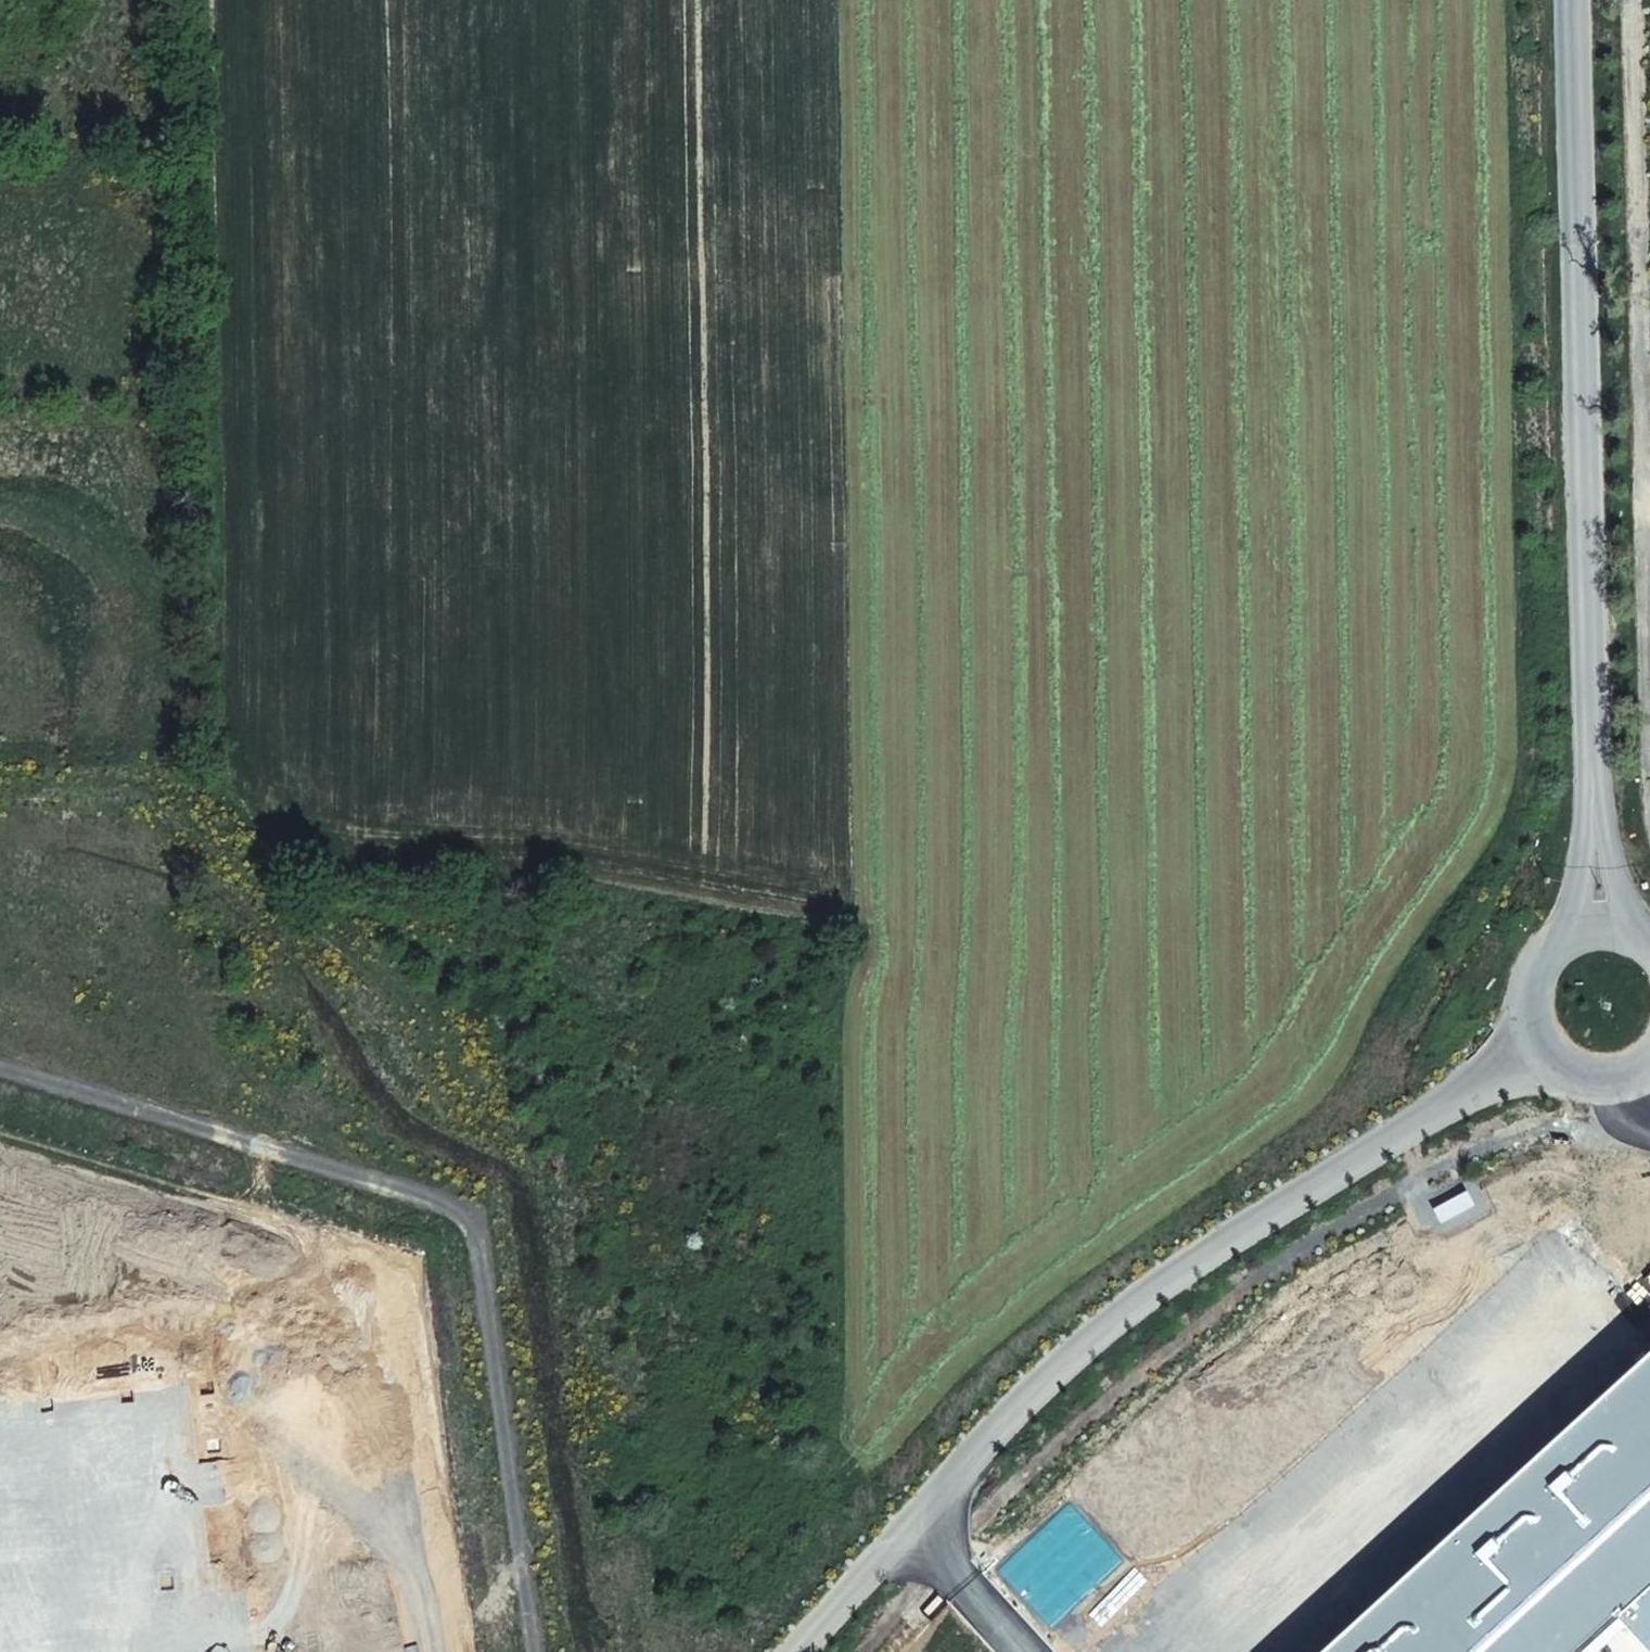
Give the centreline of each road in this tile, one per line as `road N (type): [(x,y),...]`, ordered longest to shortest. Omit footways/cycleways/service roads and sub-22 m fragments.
road 1 (track): [(0,1067),(447,1206),(480,1245),(533,1651)]
road 2 (unclassified): [(1458,1098),(1165,1278),(1037,1388),(795,1651)]
road 3 (unclassified): [(1572,0),(1592,826)]

